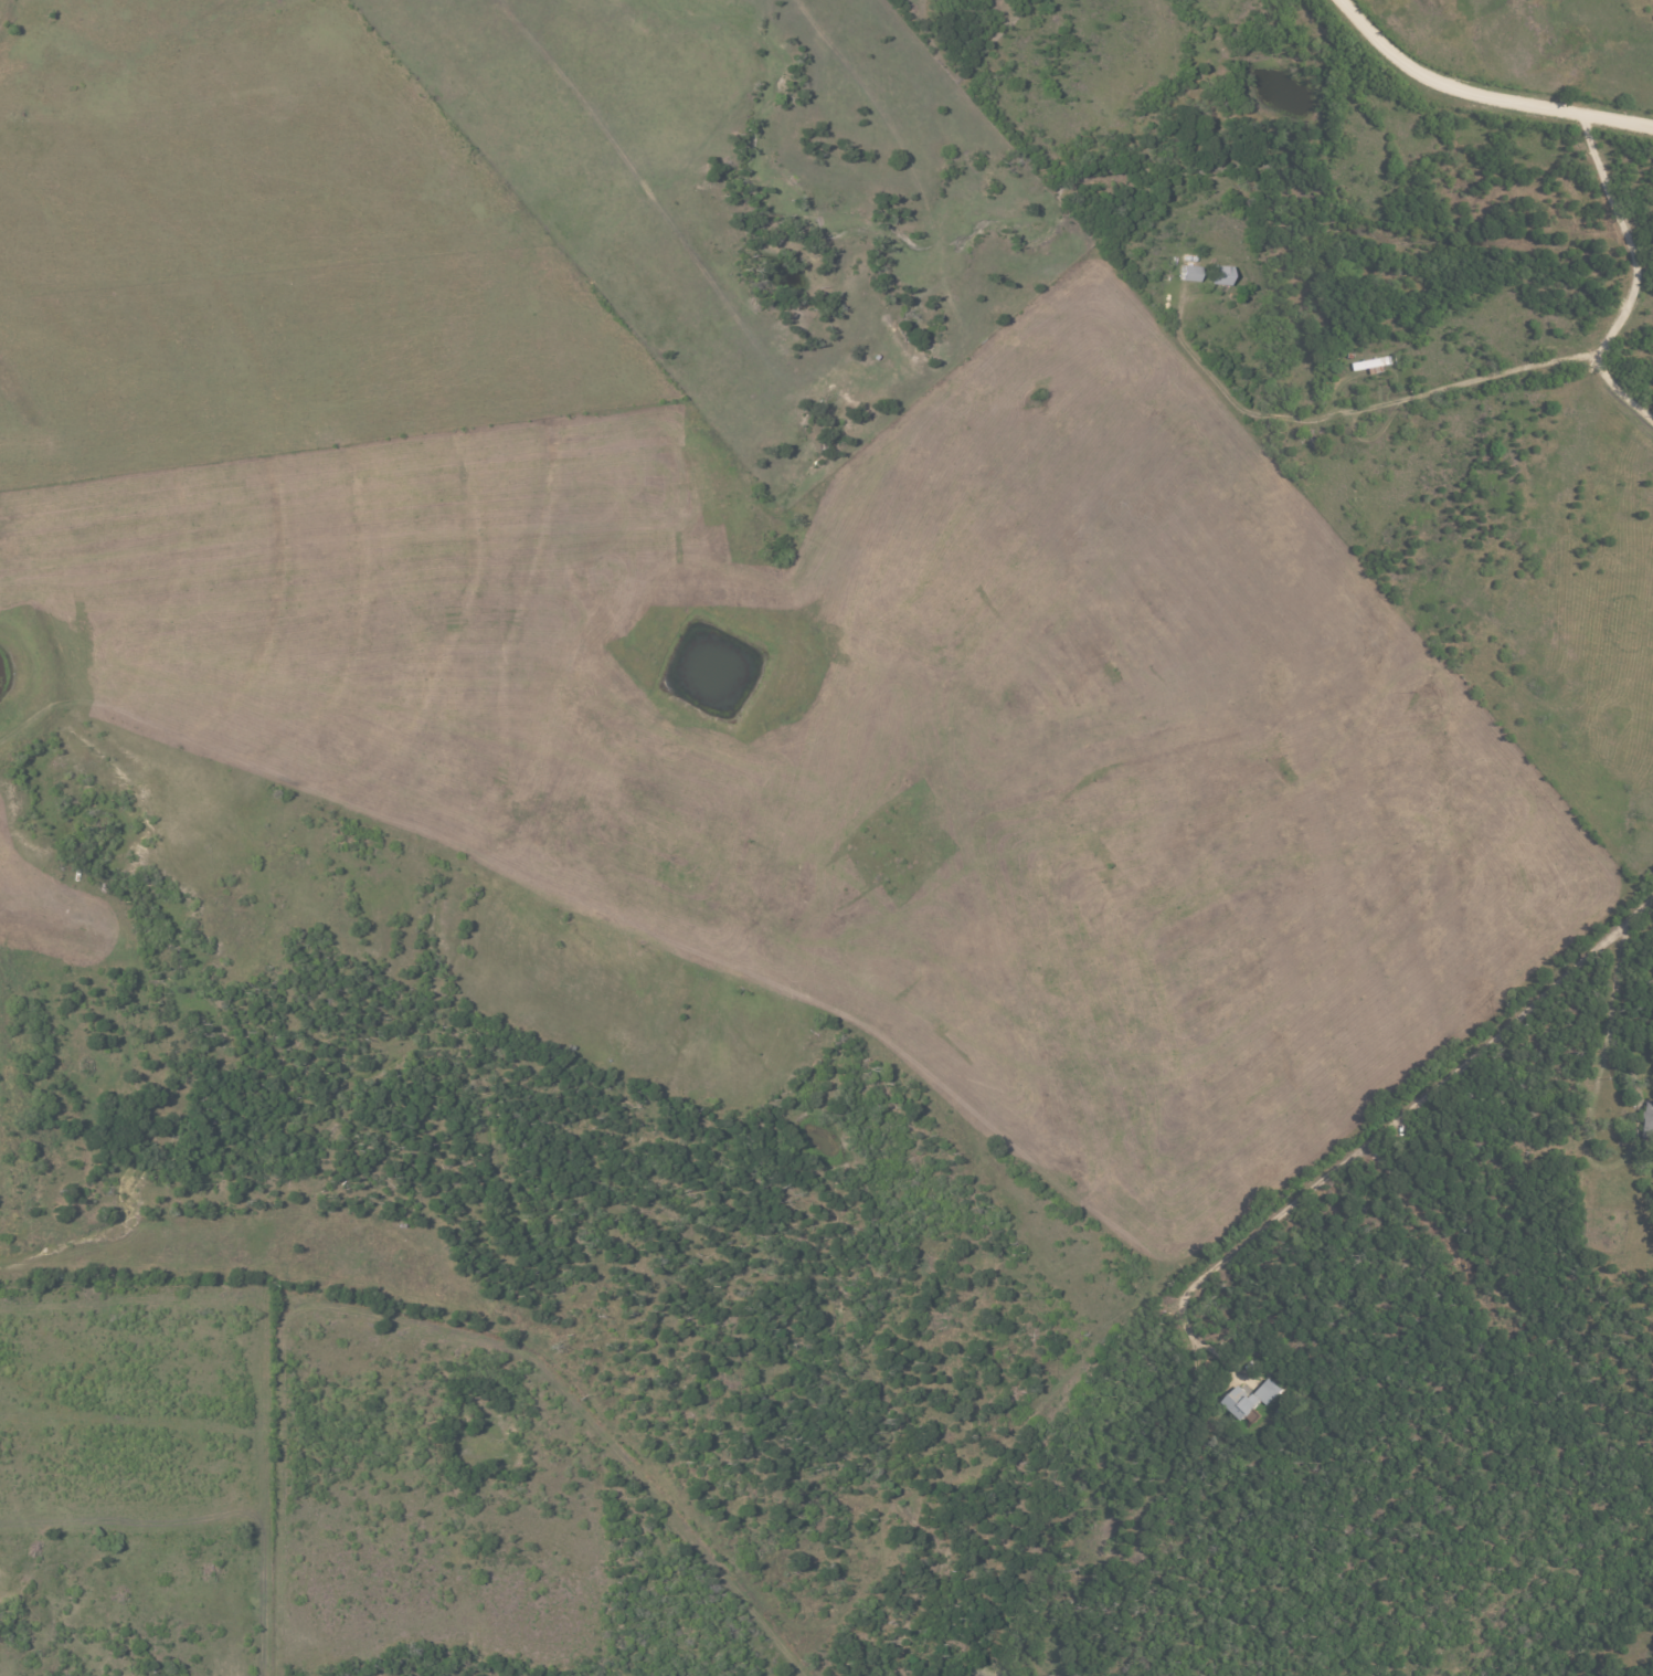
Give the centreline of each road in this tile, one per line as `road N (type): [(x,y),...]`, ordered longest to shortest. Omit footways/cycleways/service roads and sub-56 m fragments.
road 1 (residential): [(1652,127),(1434,82),(1394,54),(1342,0)]

